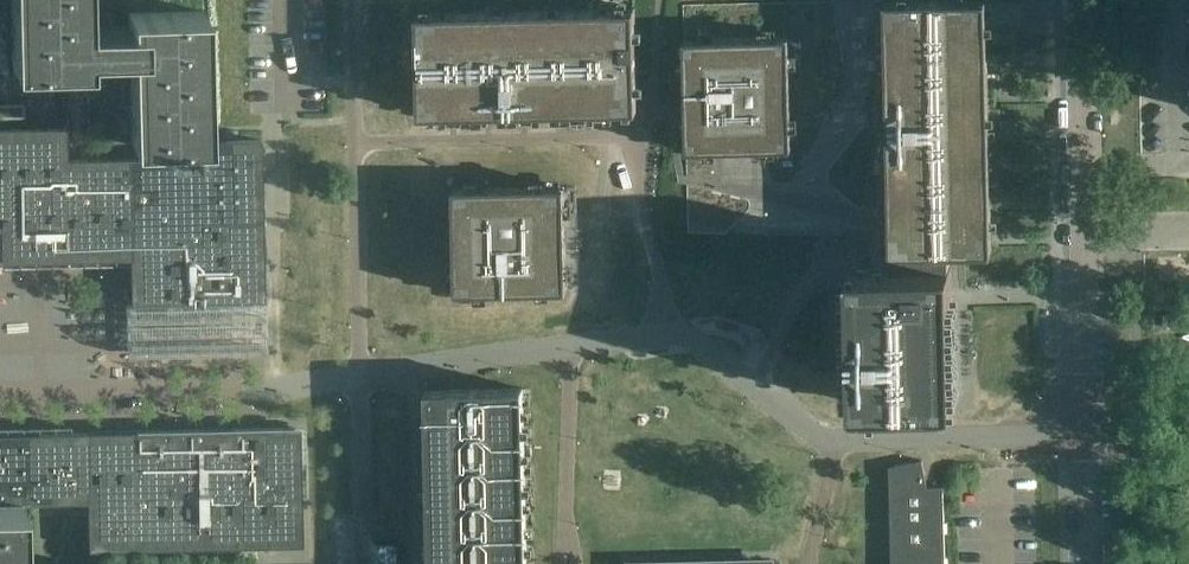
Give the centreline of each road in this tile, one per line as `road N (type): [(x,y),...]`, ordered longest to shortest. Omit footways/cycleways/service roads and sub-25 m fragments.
road 1 (residential): [(1087,434),(1077,0)]
road 2 (residential): [(0,394),(242,390),(360,376)]
road 3 (residential): [(355,143),(612,130),(637,138)]
road 4 (residential): [(1087,434),(835,440)]
road 5 (residential): [(355,143),(360,376)]
road 6 (residential): [(568,344),(570,563)]
road 7 (residential): [(568,344),(360,376)]
road 8 (residential): [(662,331),(662,276),(637,138)]
road 9 (residential): [(754,388),(825,249)]
road 10 (residential): [(362,528),(360,376)]
road 11 (residential): [(353,0),(355,143)]
road 12 (residential): [(637,138),(647,122),(663,0)]
road 13 (residential): [(1092,563),(1087,434)]
road 14 (residential): [(835,440),(809,563)]

